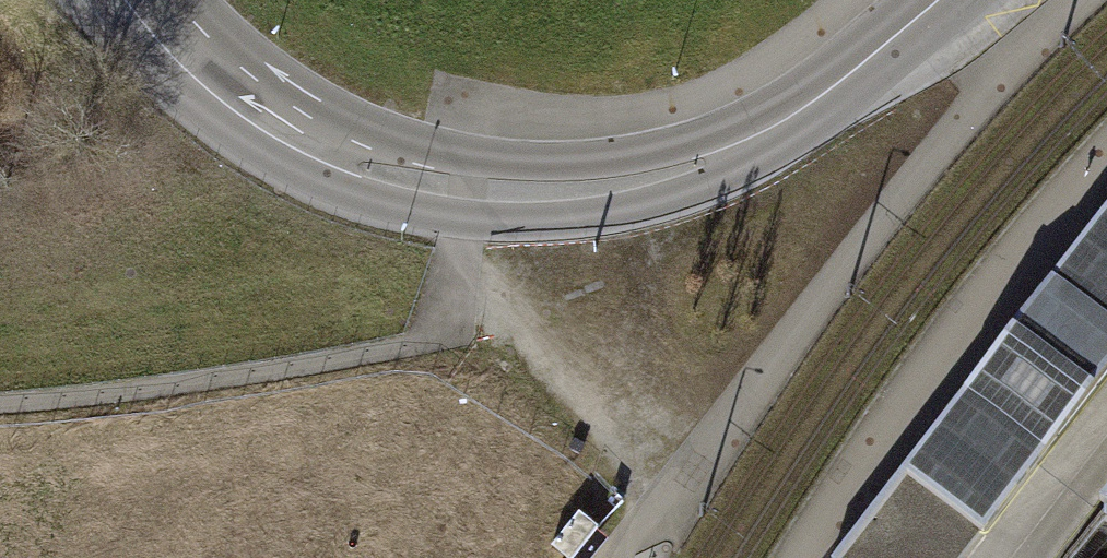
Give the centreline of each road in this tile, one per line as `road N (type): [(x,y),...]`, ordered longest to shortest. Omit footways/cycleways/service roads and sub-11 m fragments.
road 1 (tertiary): [(246,98),(353,191),(420,212),(494,221),(579,218),(677,196),(745,157),(787,117)]
road 2 (tertiary): [(787,117),(613,158),(518,161),(372,139),(246,98)]
road 3 (tertiary): [(787,117),(939,0)]
road 4 (tertiary): [(145,0),(246,98)]

